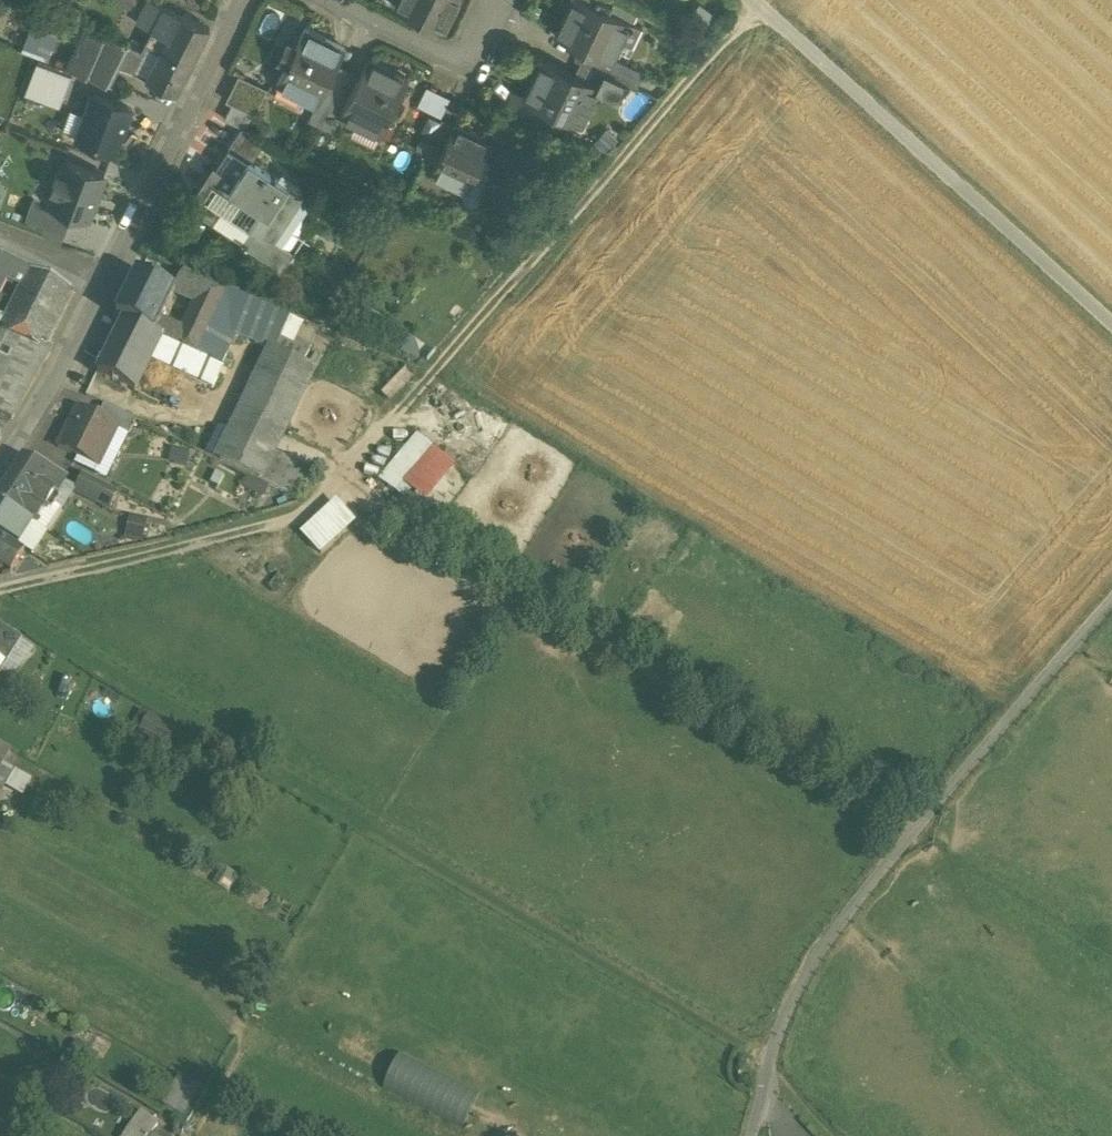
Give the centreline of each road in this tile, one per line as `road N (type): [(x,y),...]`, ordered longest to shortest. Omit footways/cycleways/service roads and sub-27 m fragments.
road 1 (track): [(771,1057),(605,968),(0,609)]
road 2 (track): [(1111,605),(913,832),(823,949),(789,1008),(768,1073),(830,1135)]
road 3 (track): [(913,832),(336,486)]
road 4 (unclassified): [(0,467),(107,273),(241,0)]
road 5 (track): [(752,1),(431,374)]
road 6 (track): [(1111,325),(750,0)]
road 7 (residential): [(328,0),(472,63),(501,0)]

